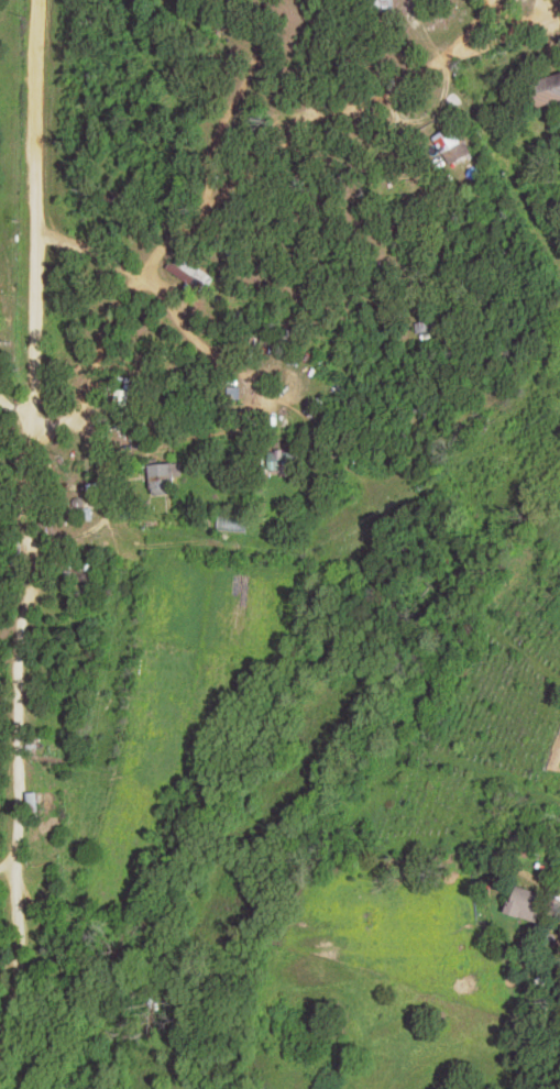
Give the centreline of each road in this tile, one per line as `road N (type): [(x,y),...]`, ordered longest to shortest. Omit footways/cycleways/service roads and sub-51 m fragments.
road 1 (residential): [(336,453),(361,483),(366,509),(332,538),(276,549),(180,537),(23,541),(22,997),(0,1084)]
road 2 (residential): [(116,536),(90,410),(92,348),(136,266),(304,122),(441,50),(559,13)]
road 3 (residential): [(441,50),(559,246)]

